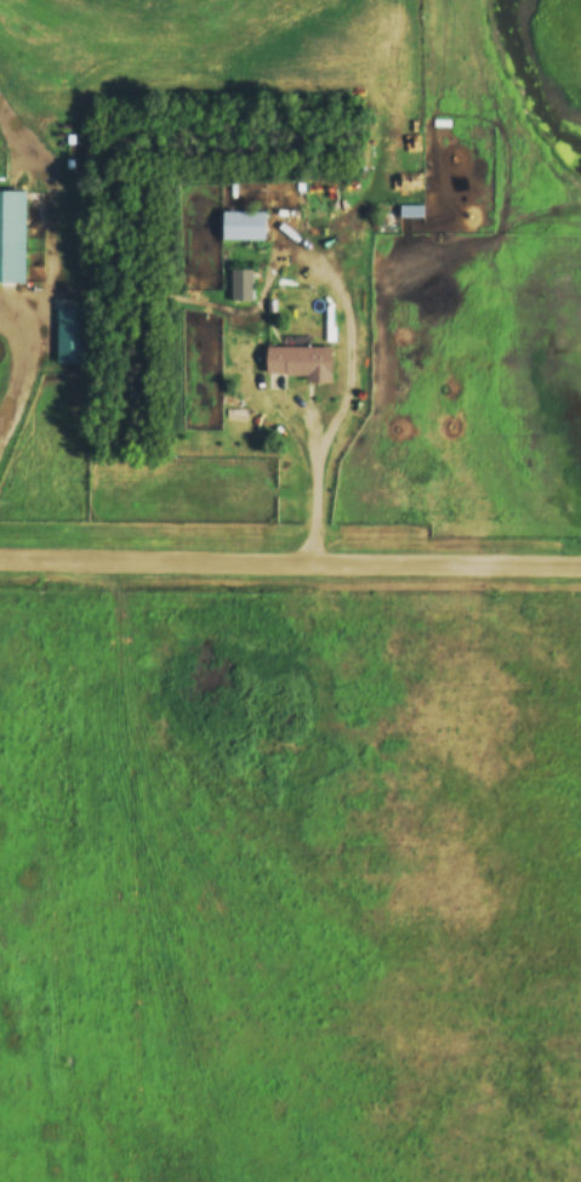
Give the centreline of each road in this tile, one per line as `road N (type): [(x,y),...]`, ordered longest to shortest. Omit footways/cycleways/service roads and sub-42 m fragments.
road 1 (residential): [(0,560),(580,566)]

